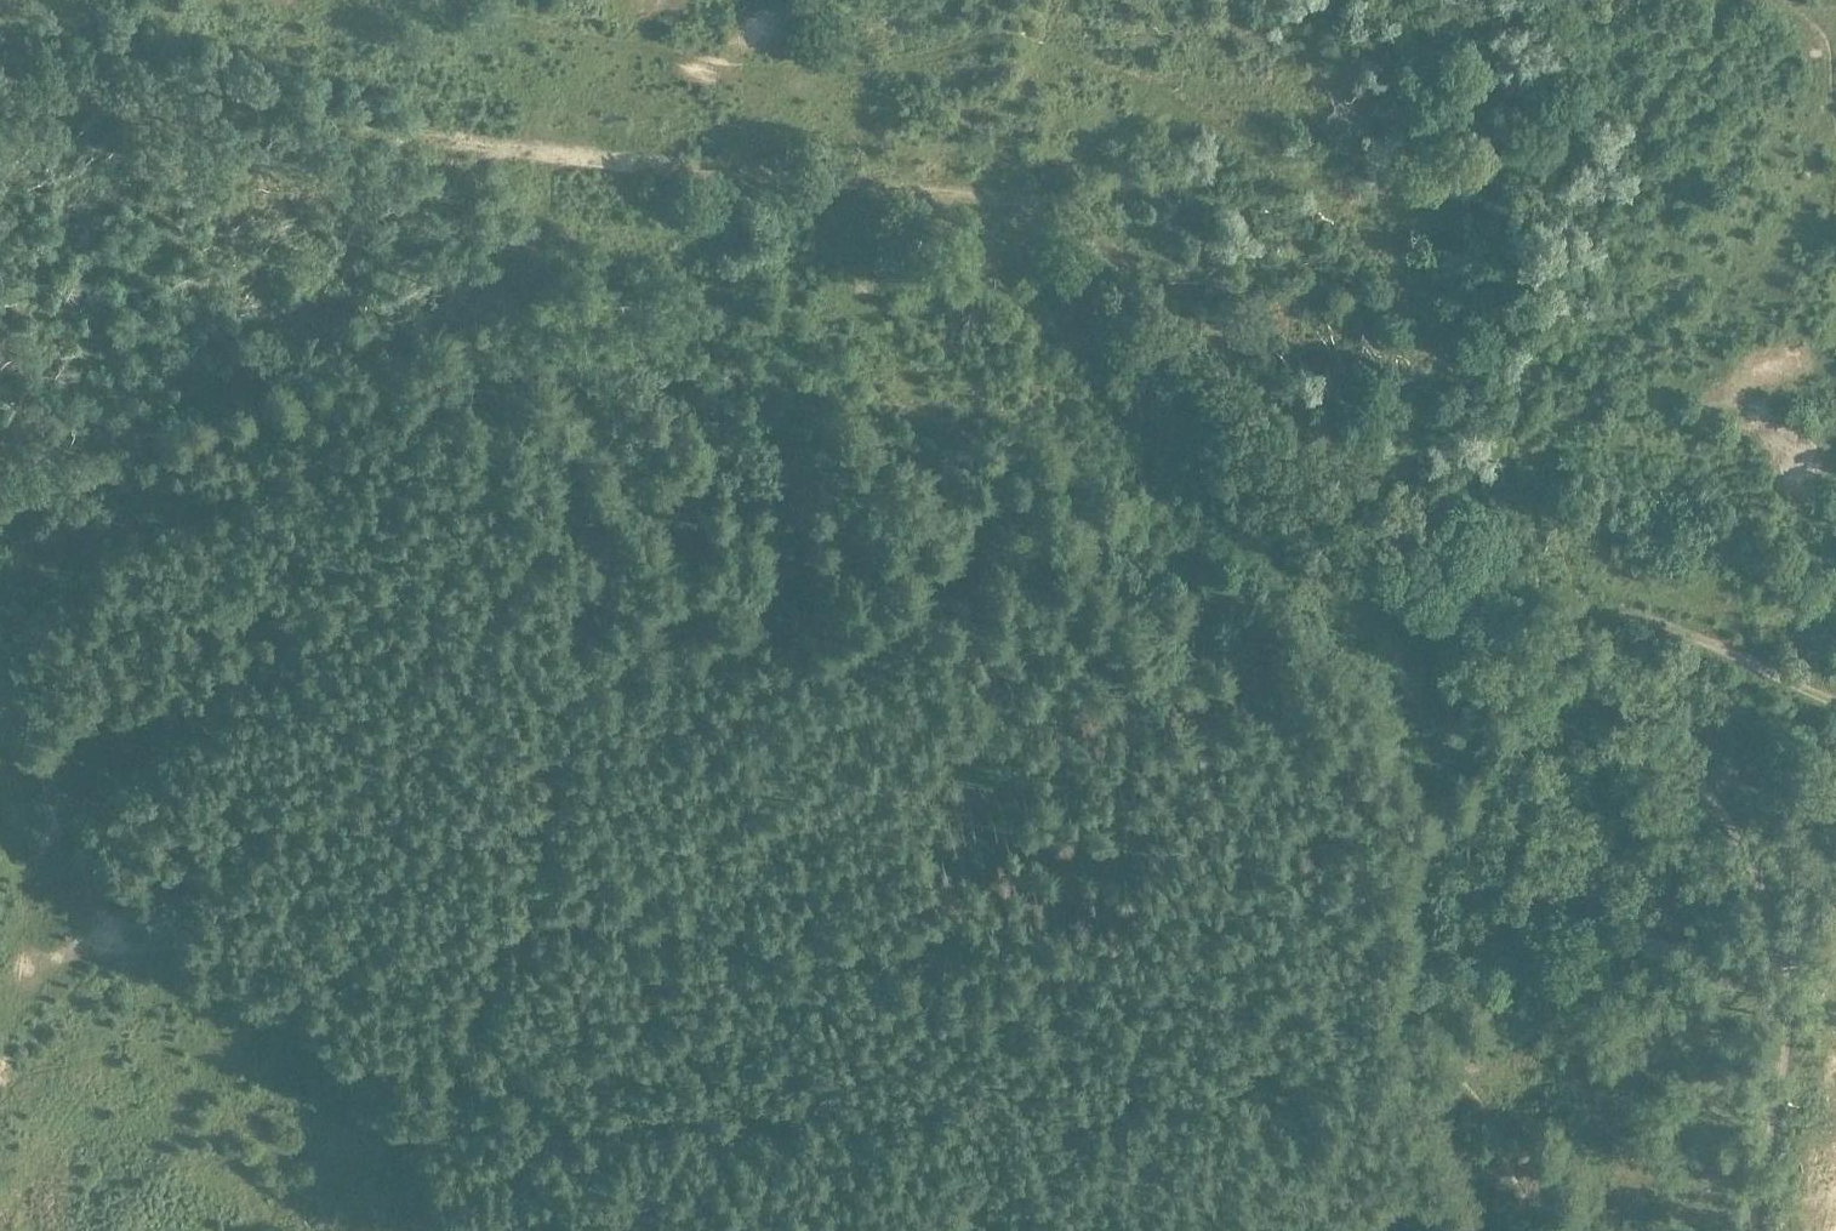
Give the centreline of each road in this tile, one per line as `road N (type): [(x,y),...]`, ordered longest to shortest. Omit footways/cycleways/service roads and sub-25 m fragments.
road 1 (track): [(1495,591),(1525,584),(1601,604),(1835,695)]
road 2 (track): [(1399,502),(1495,591)]

